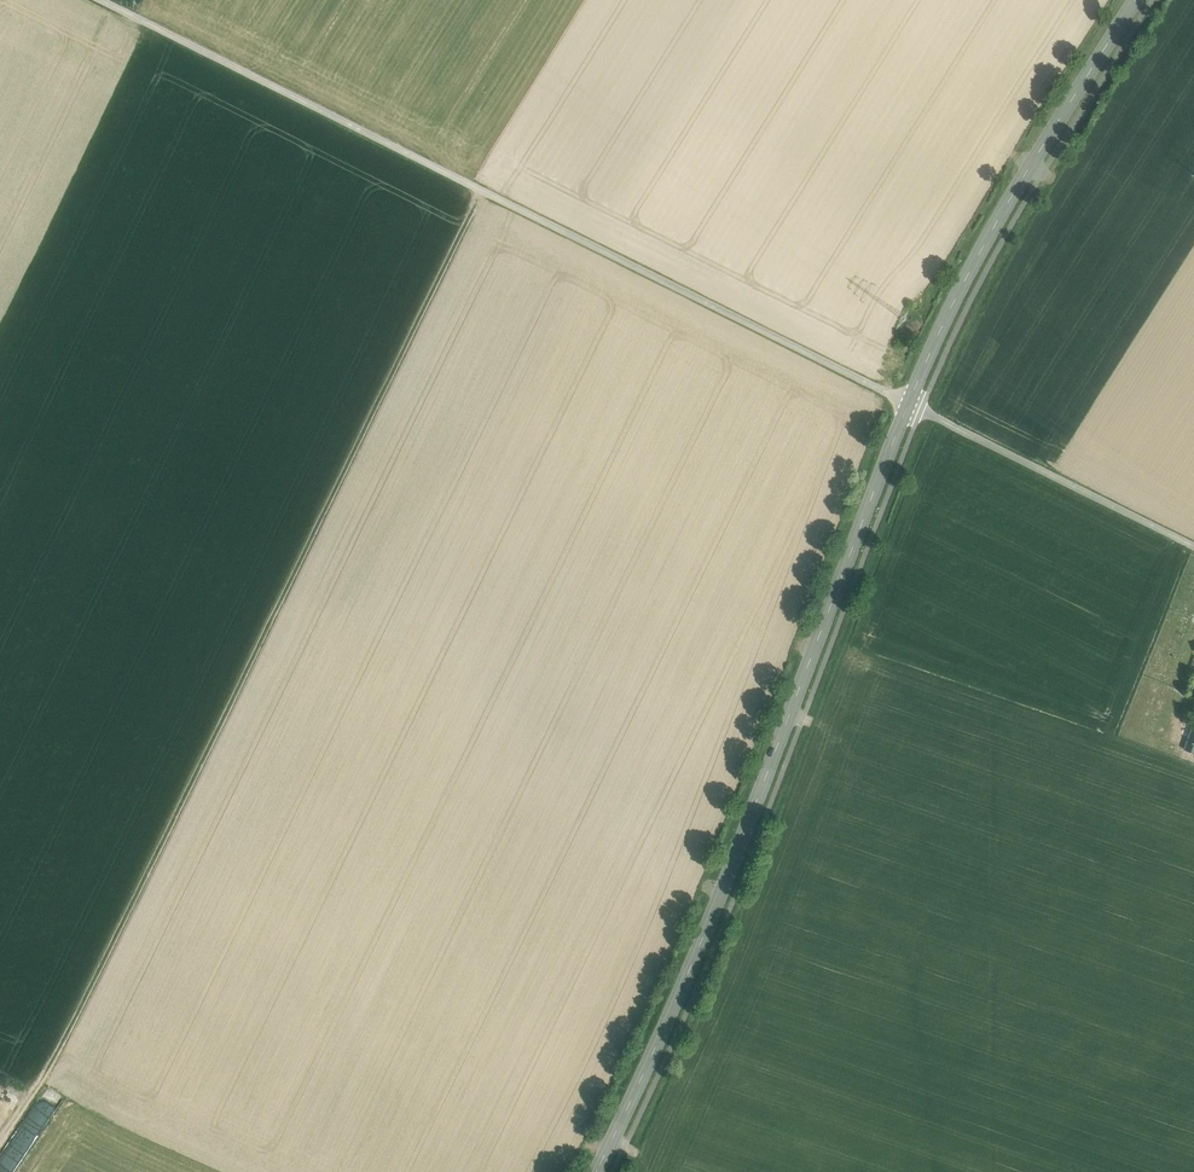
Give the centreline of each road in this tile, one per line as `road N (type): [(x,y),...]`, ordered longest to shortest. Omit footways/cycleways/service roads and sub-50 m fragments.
road 1 (unclassified): [(102,0),(908,403)]
road 2 (secondary): [(908,403),(715,907),(595,1171)]
road 3 (secondary): [(1134,0),(969,272),(908,403)]
road 4 (unclassified): [(908,403),(1193,547)]

